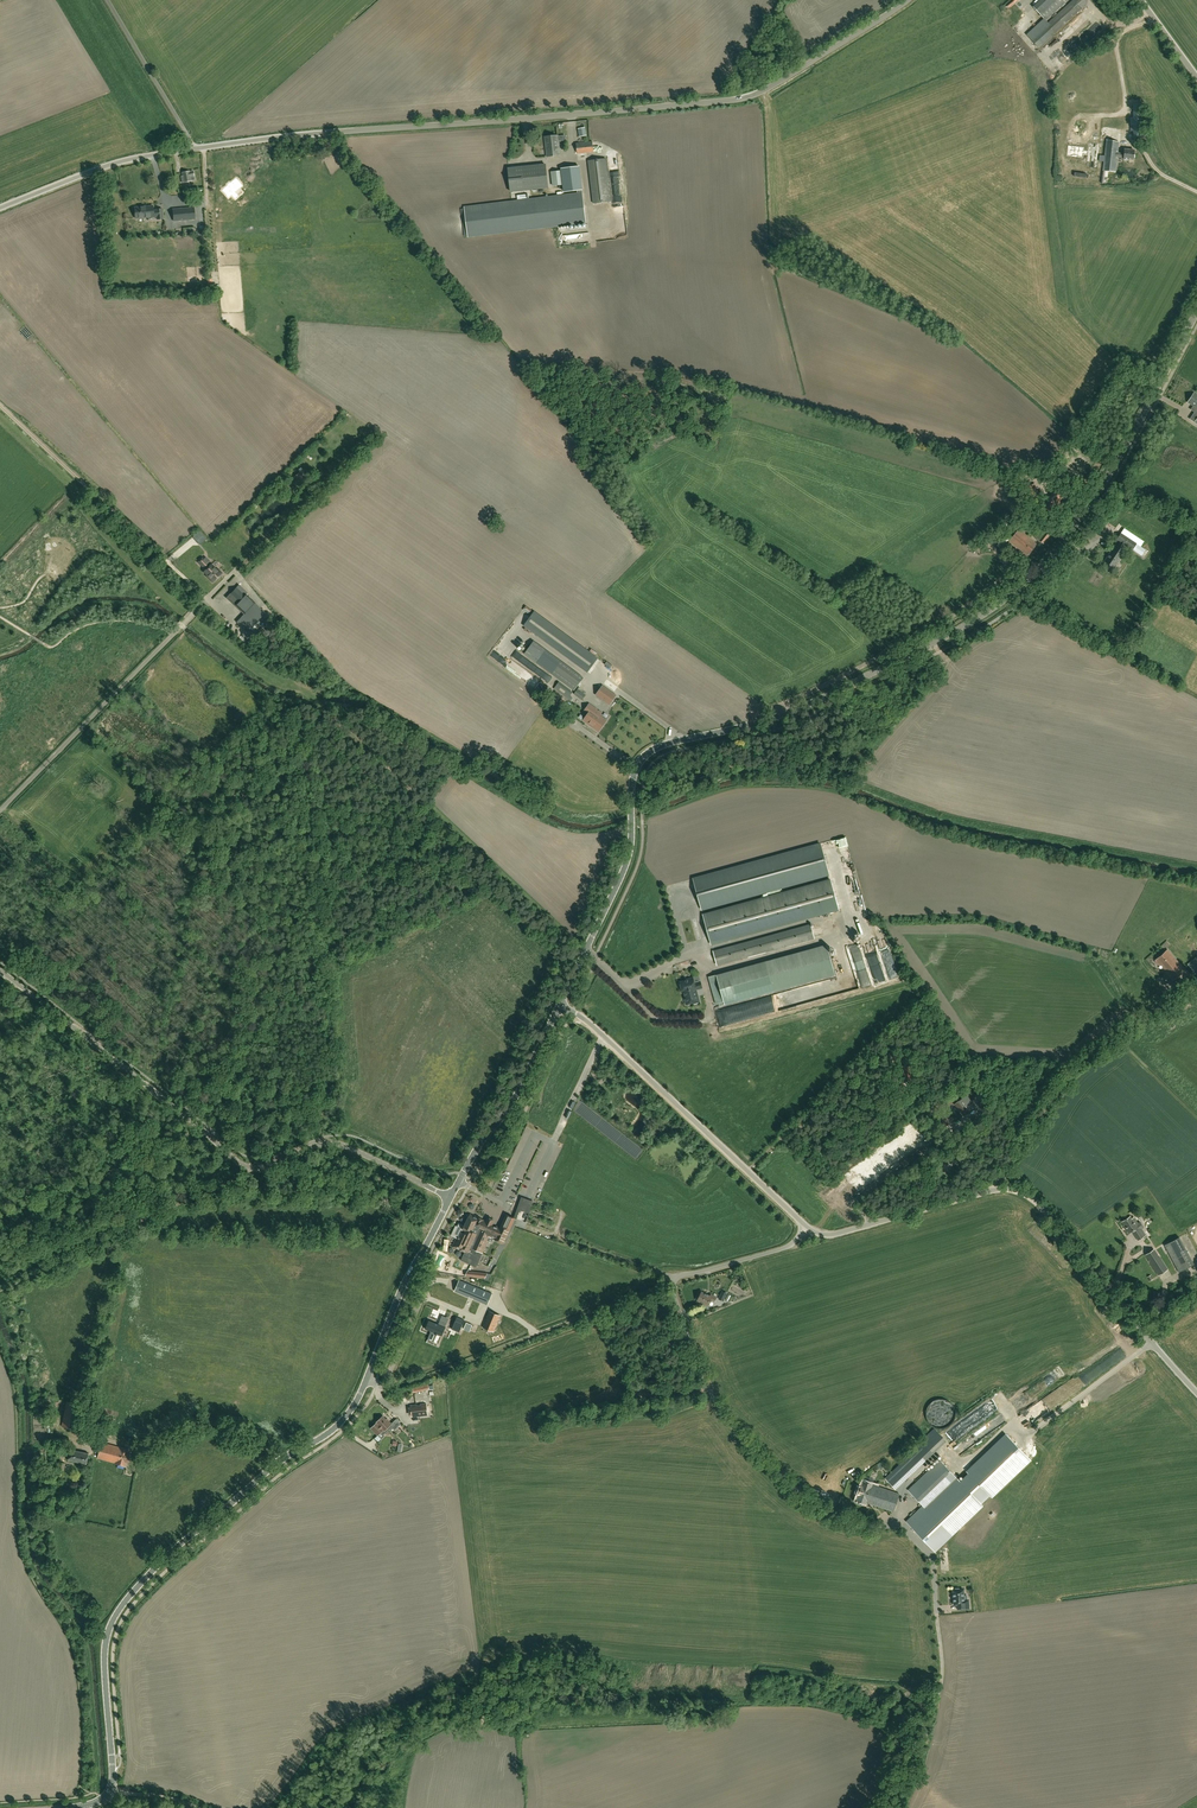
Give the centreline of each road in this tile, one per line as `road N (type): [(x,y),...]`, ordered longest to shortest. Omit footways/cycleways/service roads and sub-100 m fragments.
road 1 (tertiary): [(559,1007),(628,862),(633,775),(642,760),(664,745),(795,712),(955,634),(1026,584),(1104,484),(1196,313)]
road 2 (unclassified): [(194,149),(744,98),(908,0)]
road 3 (tertiary): [(76,1807),(112,1785),(105,1643),(123,1605),(281,1462),(342,1424),(366,1382)]
road 4 (tertiary): [(452,1199),(329,1143),(254,1175),(0,971)]
road 5 (unclassified): [(1196,1394),(1022,1192),(990,1192),(834,1235),(804,1226)]
road 6 (unclassified): [(804,1226),(573,1012)]
road 7 (track): [(671,1281),(535,1337),(382,1386)]
road 8 (residential): [(0,813),(207,600)]
road 9 (track): [(0,406),(207,600)]
road 10 (tertiary): [(452,1199),(508,1112),(559,1007)]
road 11 (track): [(878,1807),(932,1714),(941,1663),(936,1615)]
road 12 (unclassified): [(0,208),(107,168),(194,149)]
road 13 (tertiary): [(366,1382),(452,1199)]
road 14 (unclassified): [(194,149),(108,0)]
road 15 (unclassified): [(671,1281),(791,1246),(804,1226)]
road 16 (residential): [(366,1382),(386,1380),(424,1297),(455,1311)]
road 17 (track): [(851,1200),(784,1139),(749,1173)]

